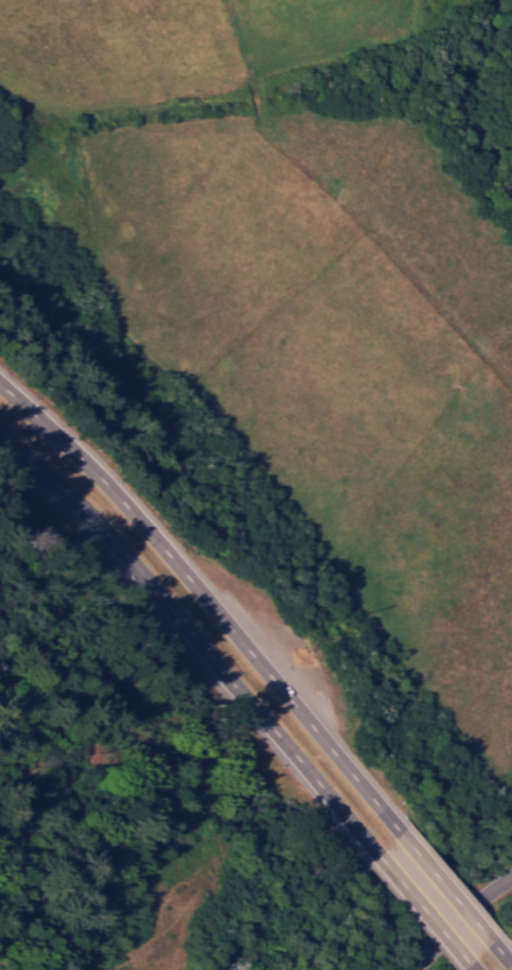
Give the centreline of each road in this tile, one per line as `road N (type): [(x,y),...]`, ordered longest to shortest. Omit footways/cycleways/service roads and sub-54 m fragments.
road 1 (motorway): [(393,827),(163,547),(0,384)]
road 2 (motorway): [(0,422),(112,535),(371,850)]
road 3 (motorway): [(502,960),(393,827)]
road 4 (motorway): [(371,850),(468,969)]
road 5 (tertiary): [(413,969),(511,879)]

